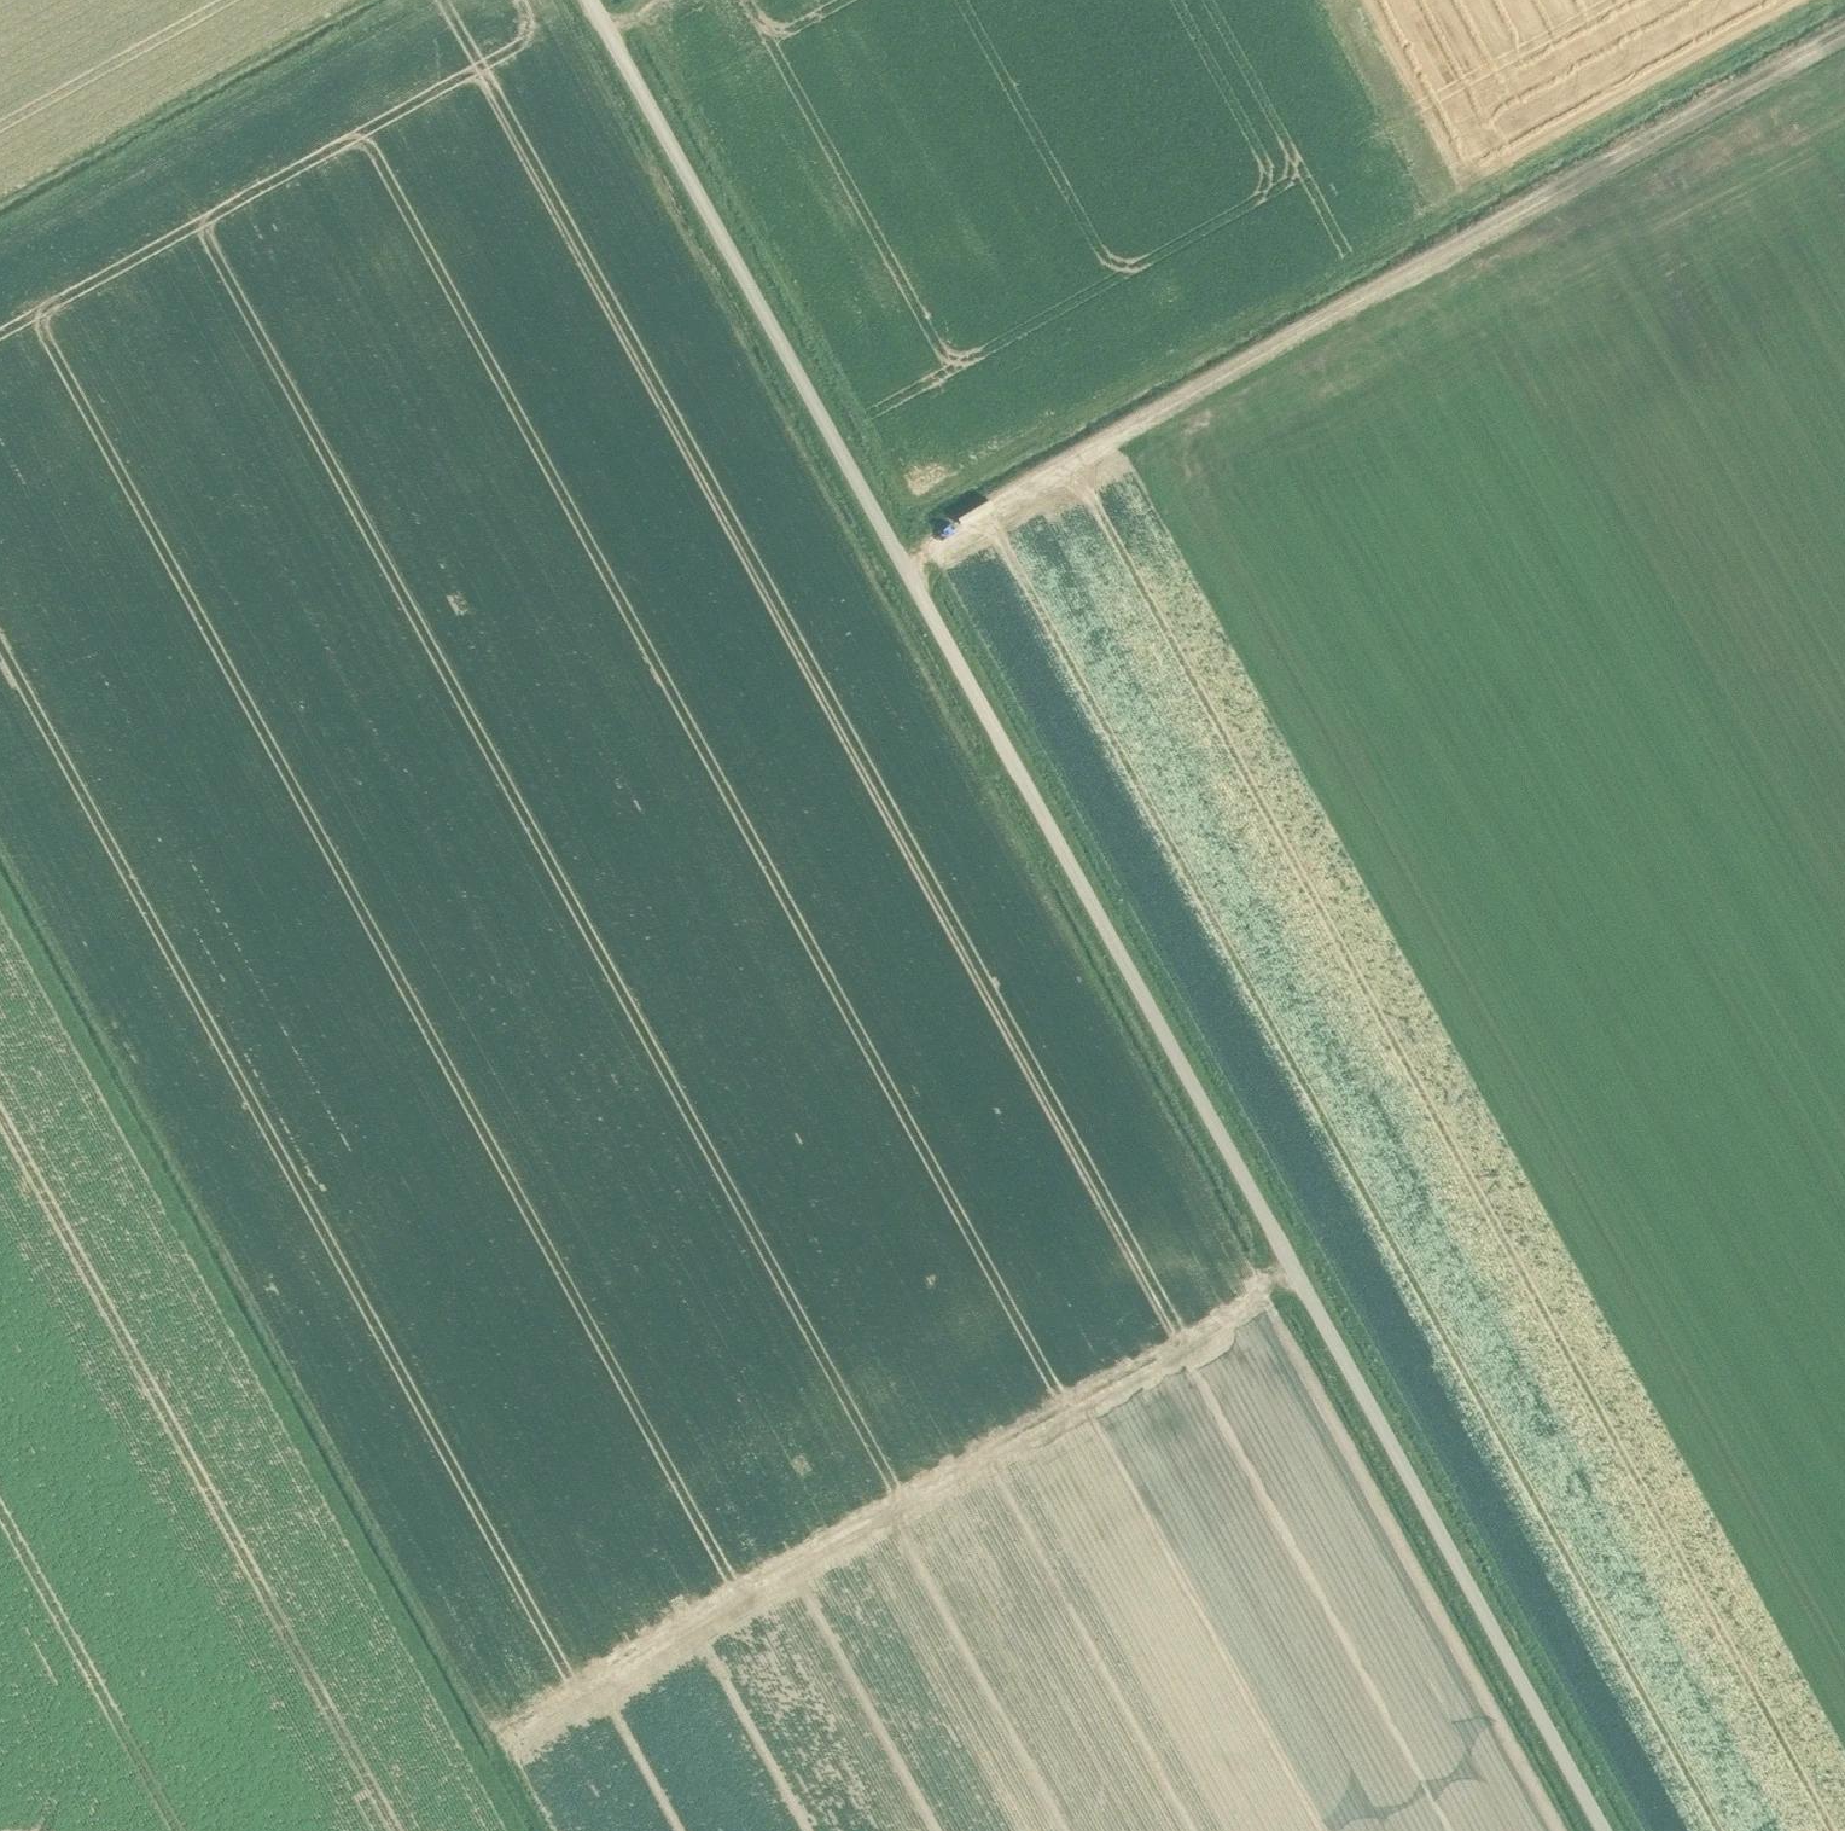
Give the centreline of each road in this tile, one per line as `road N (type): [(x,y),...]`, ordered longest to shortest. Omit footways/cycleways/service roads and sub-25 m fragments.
road 1 (unclassified): [(1605,1830),(590,0)]

